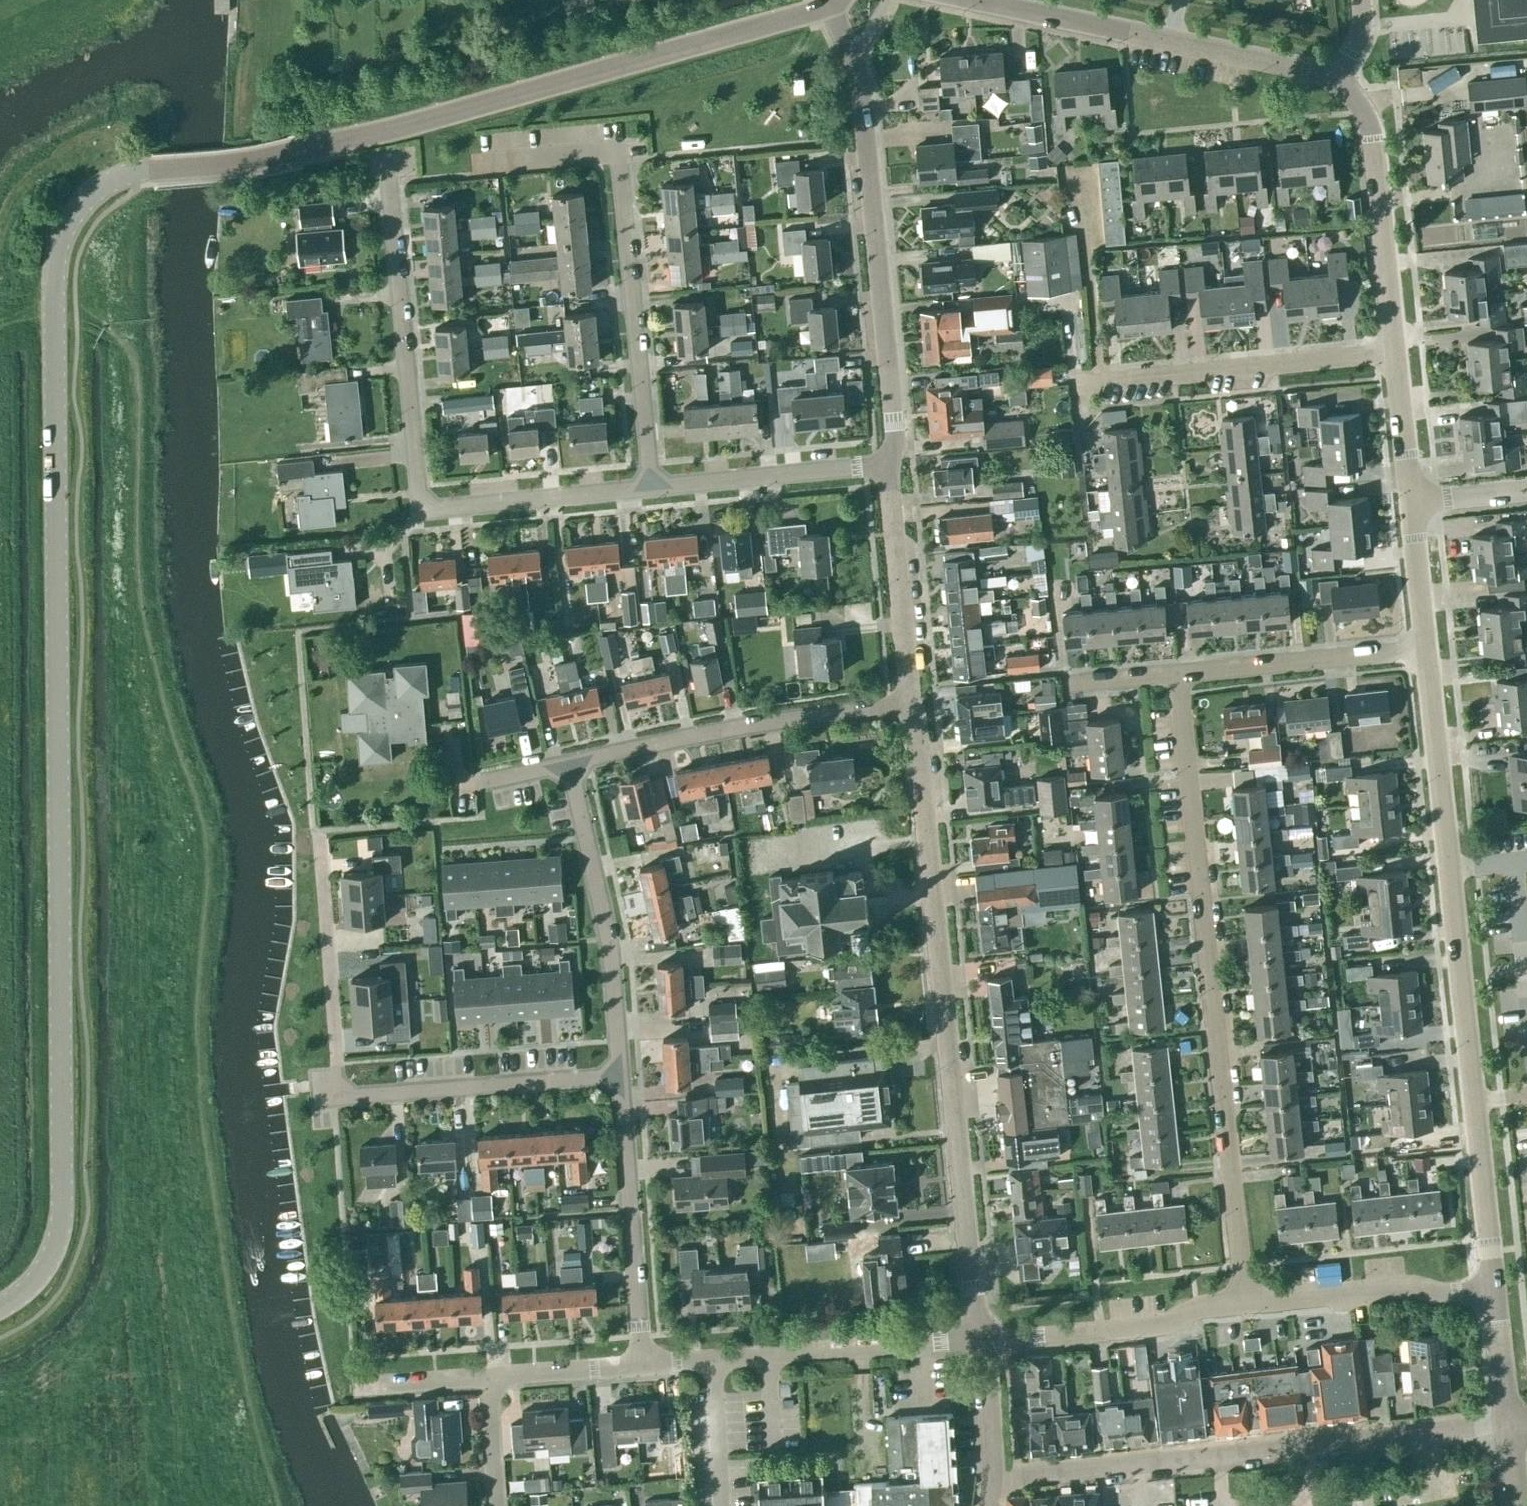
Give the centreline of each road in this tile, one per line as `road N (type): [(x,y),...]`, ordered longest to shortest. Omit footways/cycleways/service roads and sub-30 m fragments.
road 1 (tertiary): [(0,1307),(36,1284),(60,1248),(66,1195),(52,268),(62,232),(93,193),(133,172),(228,165),(377,135),(829,8)]
road 2 (unclassified): [(1493,1295),(1425,648)]
road 3 (unclassified): [(975,1339),(912,702)]
road 4 (residential): [(1238,1306),(1176,671)]
road 5 (residential): [(392,163),(418,508),(650,485)]
road 6 (residential): [(316,831),(333,1085),(354,1098),(618,1079)]
road 7 (residential): [(1506,1430),(993,1475)]
road 8 (residential): [(650,485),(619,146),(479,159)]
road 9 (unclassified): [(894,468),(858,60),(829,8)]
road 10 (unclassified): [(1330,81),(976,0)]
road 11 (residential): [(565,765),(735,727),(912,702)]
road 12 (residential): [(618,1079),(609,940),(565,765)]
road 13 (residential): [(1079,381),(1393,352)]
road 14 (unclassified): [(1393,352),(1367,112),(1330,81)]
road 15 (residential): [(641,1365),(618,1079)]
road 16 (unclassified): [(975,1339),(1171,1326),(1196,1310),(1238,1306)]
road 17 (residential): [(712,1358),(975,1339)]
road 18 (unclassified): [(1238,1306),(1413,1285),(1493,1295)]
road 19 (residential): [(1176,671),(1425,648)]
road 20 (residential): [(650,485),(894,468)]
road 21 (unclassified): [(912,702),(894,468)]
road 22 (residential): [(492,1380),(641,1365)]
road 23 (unclassified): [(1425,648),(1408,500)]
road 24 (unclassified): [(1408,500),(1393,352)]
road 25 (residential): [(723,1505),(712,1358)]
road 26 (unclassified): [(993,1475),(975,1339)]
road 27 (unclassified): [(1506,1430),(1493,1295)]
road 28 (residential): [(359,1387),(492,1380)]
road 29 (residential): [(492,1380),(498,1505)]

